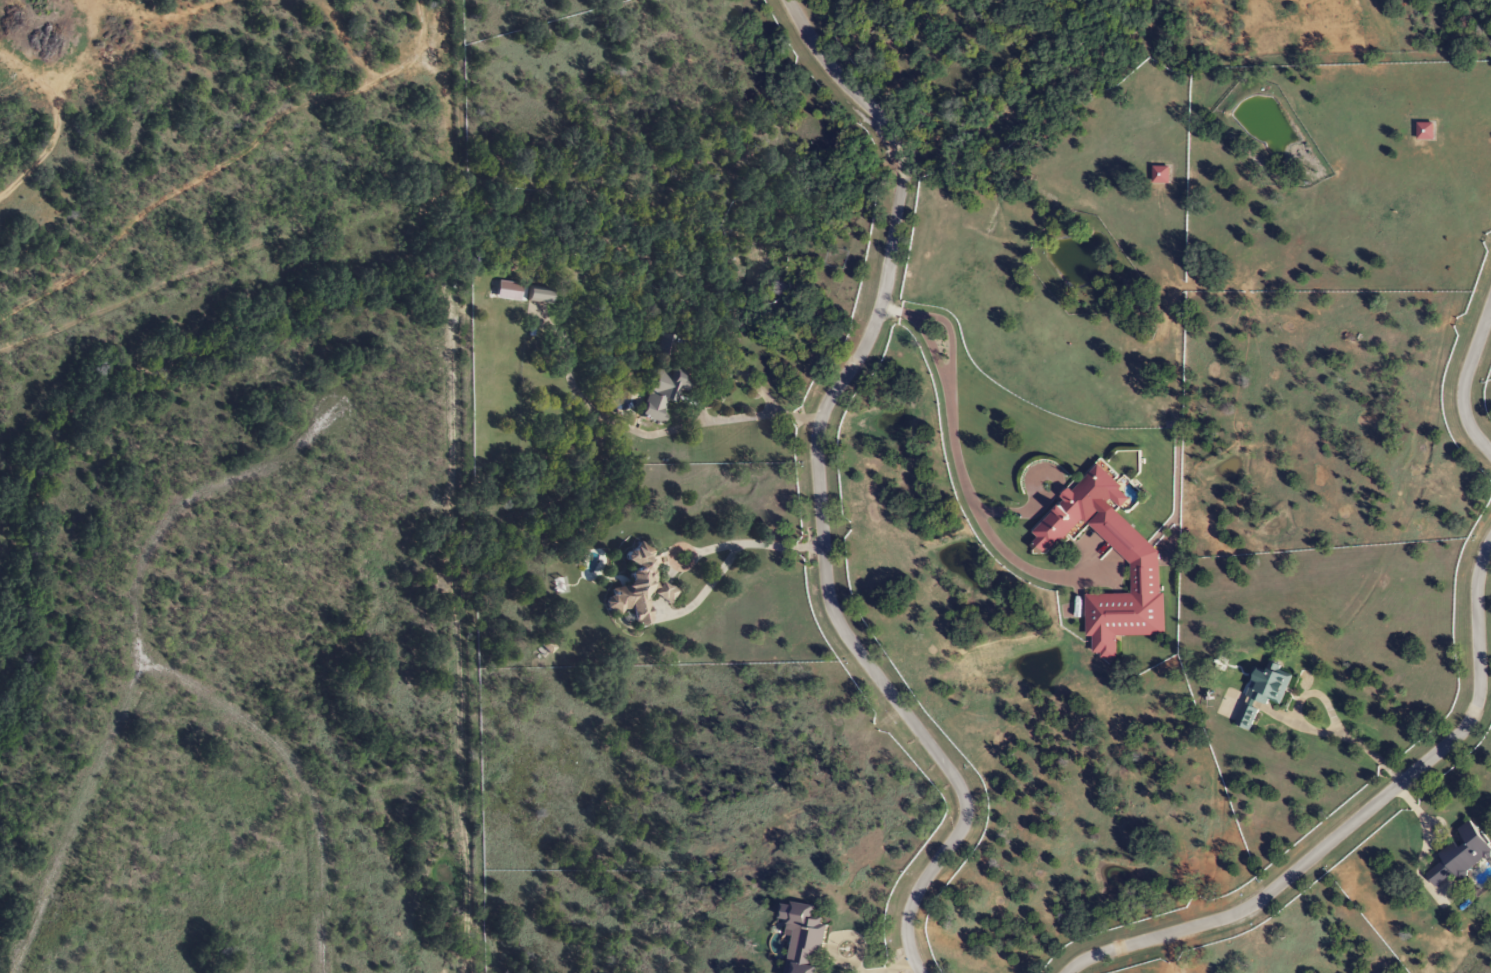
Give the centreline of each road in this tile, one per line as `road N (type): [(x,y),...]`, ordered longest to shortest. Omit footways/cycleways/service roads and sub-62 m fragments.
road 1 (residential): [(920,972),(908,944),(909,911),(965,822),(966,800),(831,608),(816,444),(822,411),(881,312),(901,166),(886,126),(820,55),(789,0)]
road 2 (residential): [(1068,972),(1259,902),(1463,731),(1480,688),(1477,593),(1490,541)]
road 3 (track): [(145,669),(171,671),(271,741),(299,771),(319,826),(322,972)]
road 4 (track): [(145,669),(138,591),(158,533),(191,499),(279,461),(331,413)]
road 5 (track): [(14,972),(145,669)]
road 6 (residential): [(1490,452),(1461,400),(1490,305)]

